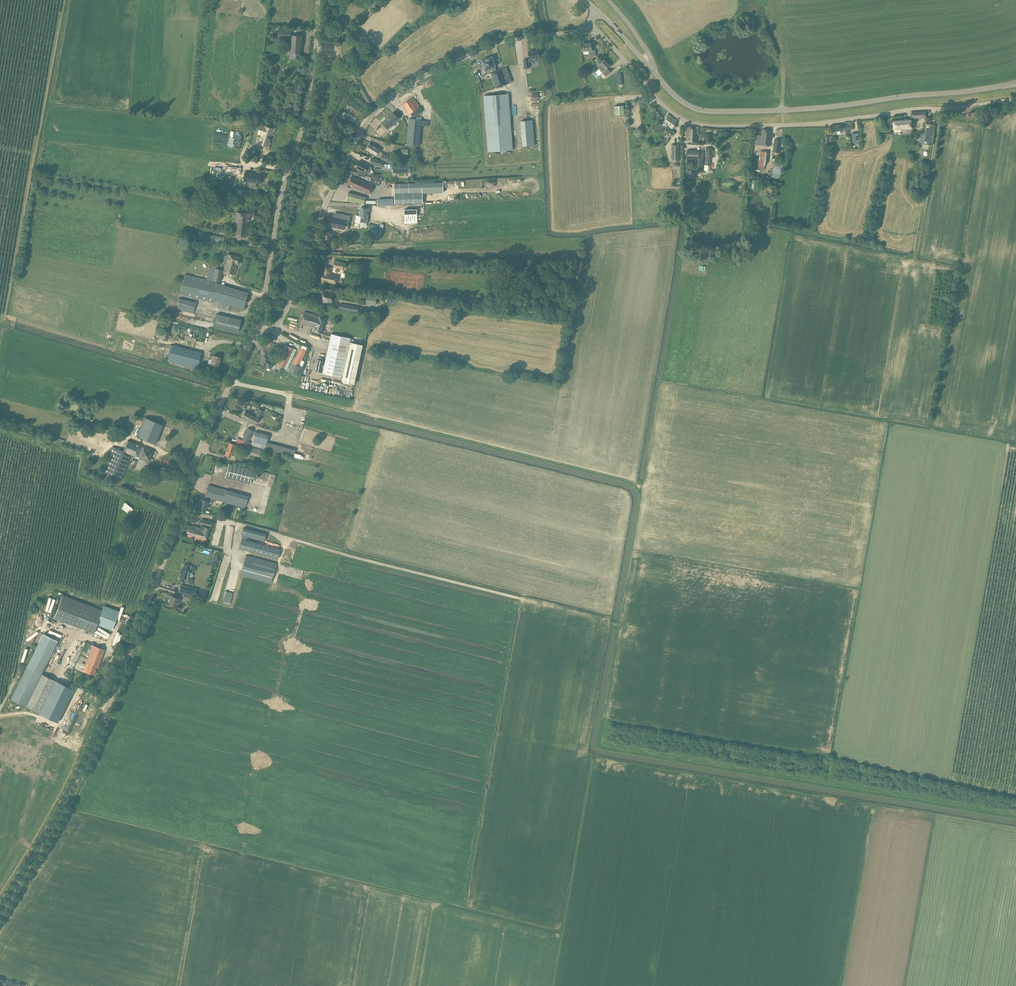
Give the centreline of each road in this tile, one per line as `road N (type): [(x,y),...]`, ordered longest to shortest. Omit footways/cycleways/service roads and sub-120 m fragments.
road 1 (tertiary): [(0,918),(92,754),(204,444),(260,324)]
road 2 (unclassified): [(260,324),(270,330),(281,318),(343,159),(385,103),(494,45),(586,28)]
road 3 (unclassified): [(1015,99),(794,125),(697,126),(674,116),(586,28)]
road 4 (track): [(1015,816),(602,745),(606,722)]
road 5 (tertiary): [(1015,82),(829,107),(709,111),(681,101),(653,71)]
road 6 (tertiary): [(260,324),(281,194),(307,106),(318,0)]

